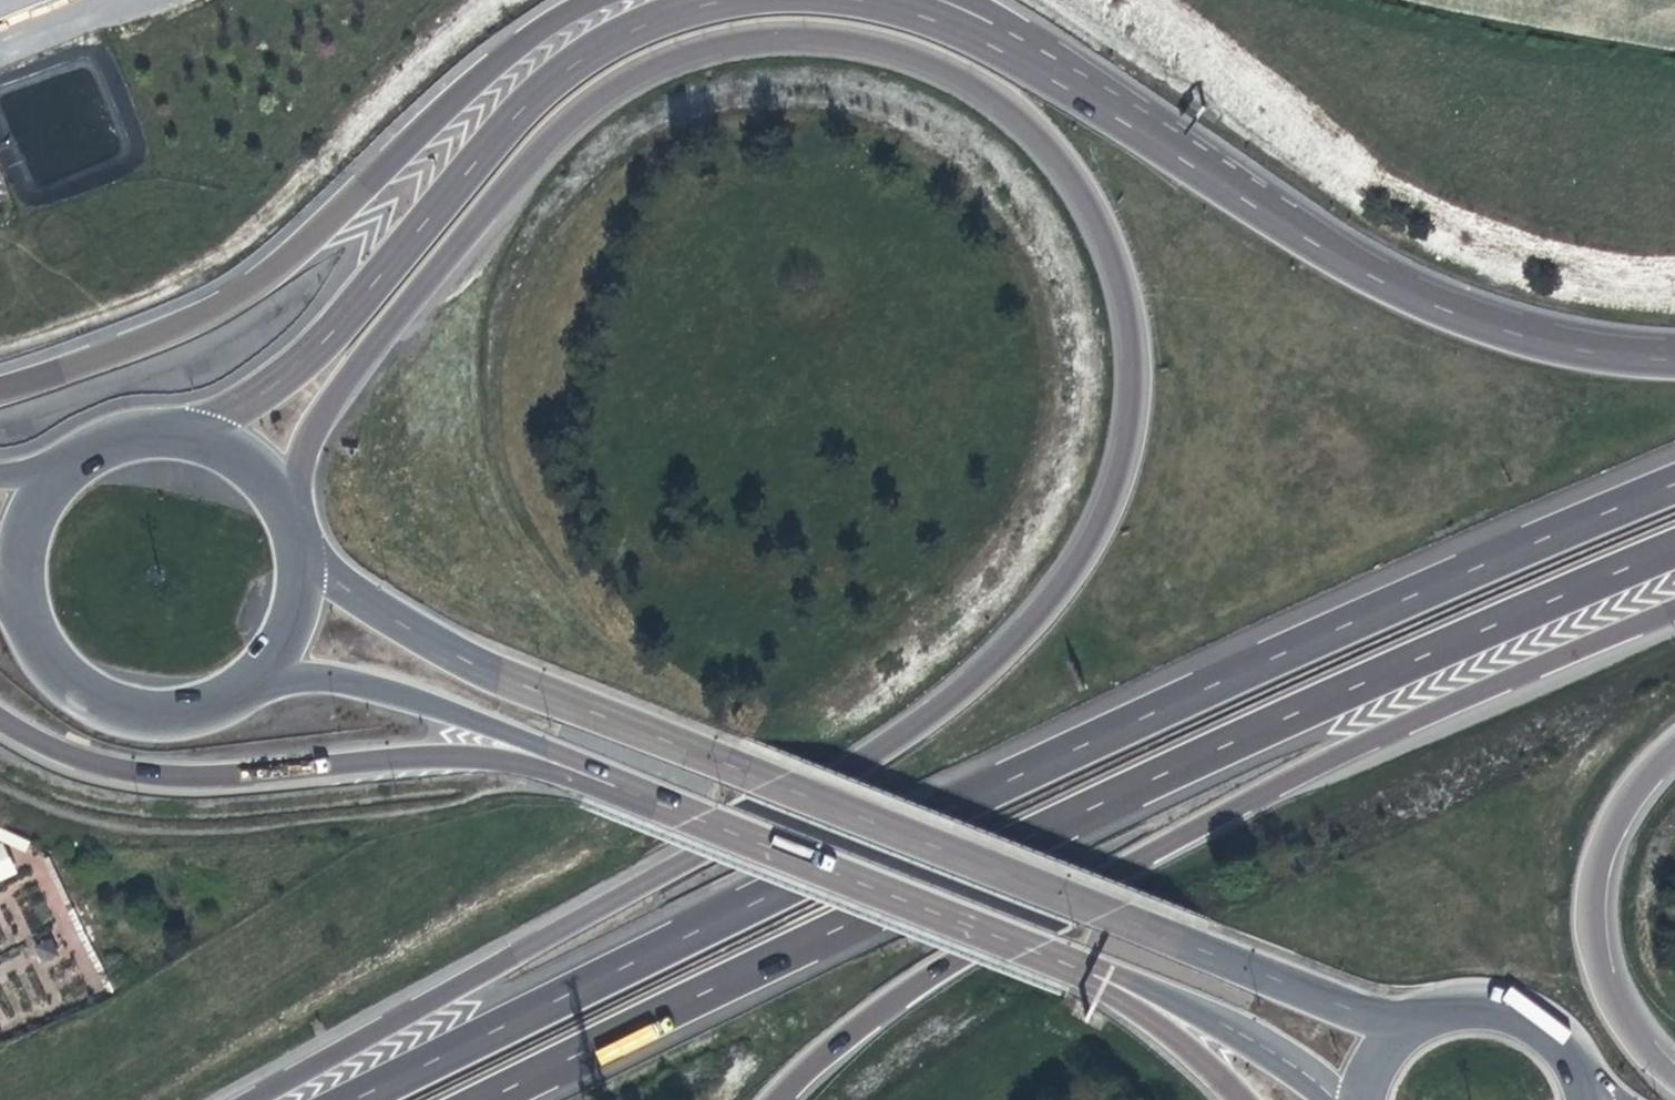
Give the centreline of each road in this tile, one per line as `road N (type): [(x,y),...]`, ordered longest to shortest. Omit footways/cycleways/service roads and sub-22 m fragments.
road 1 (motorway): [(294,535),(298,478),(312,431),(357,360),(556,131),(646,72),(747,39),(853,38),(952,67),(1044,125),(1111,227),(1139,340),(1136,435),(1094,546),(1006,653),(886,744),(259,1099)]
road 2 (motorway): [(1674,485),(1014,777),(348,1099)]
road 3 (motorway): [(480,1099),(1073,815),(1674,551)]
road 4 (primary): [(1414,1025),(1352,1011),(473,665),(299,560)]
road 5 (motorway): [(770,1099),(885,996),(1184,822),(1454,693),(1674,604)]
road 6 (motorway): [(1674,354),(1548,342),(1462,311),(1321,246),(984,40)]
road 7 (motorway): [(601,0),(495,65),(311,244),(230,301),(140,346),(0,388)]
road 8 (motorway): [(731,0),(608,42),(537,101),(336,334),(173,438)]
road 9 (primary): [(0,716),(38,743),(119,772),(199,777),(426,756),(520,764),(612,785)]
road 10 (primary): [(612,785),(1094,975)]
road 11 (motorway): [(1674,1079),(1628,1030),(1604,987),(1591,935),(1601,853),(1627,800),(1674,747)]
road 12 (primary): [(257,674),(333,679),(432,704),(612,785)]
road 13 (primary): [(28,606),(62,669),(123,706),(194,708),(257,674)]
road 14 (primary): [(1094,975),(1221,1023),(1336,1099)]
road 15 (primary): [(1580,1085),(1549,1037),(1497,1011),(1440,1013),(1414,1025)]
road 16 (motorway): [(1094,975),(1242,1099)]
road 17 (primary): [(294,535),(277,498),(249,468),(213,447),(173,438)]
road 18 (primary): [(67,476),(30,536),(28,606)]
road 19 (motorway): [(984,40),(851,0)]
road 20 (primary): [(257,674),(296,610),(299,560)]

